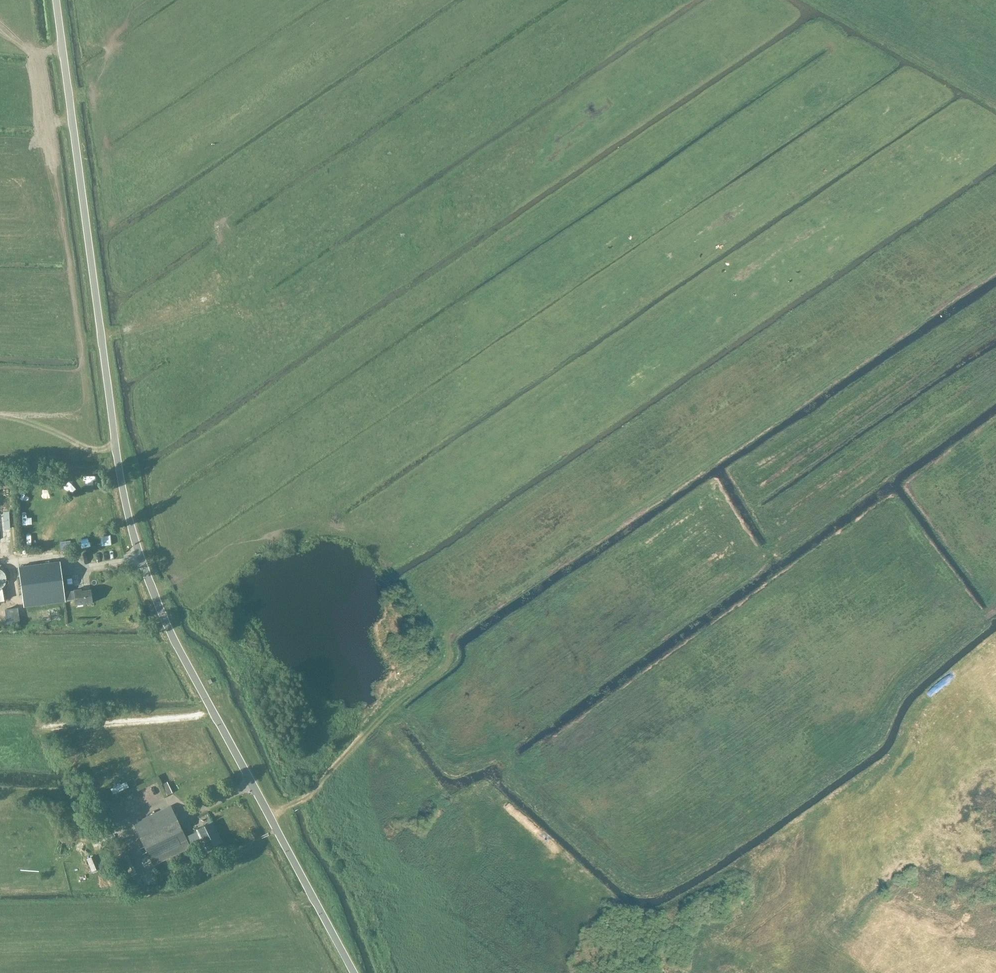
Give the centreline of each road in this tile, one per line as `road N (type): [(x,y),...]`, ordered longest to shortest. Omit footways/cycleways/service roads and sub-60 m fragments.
road 1 (unclassified): [(353,972),(175,642),(140,559),(116,451),(56,0)]
road 2 (track): [(452,636),(443,674),(269,817)]

